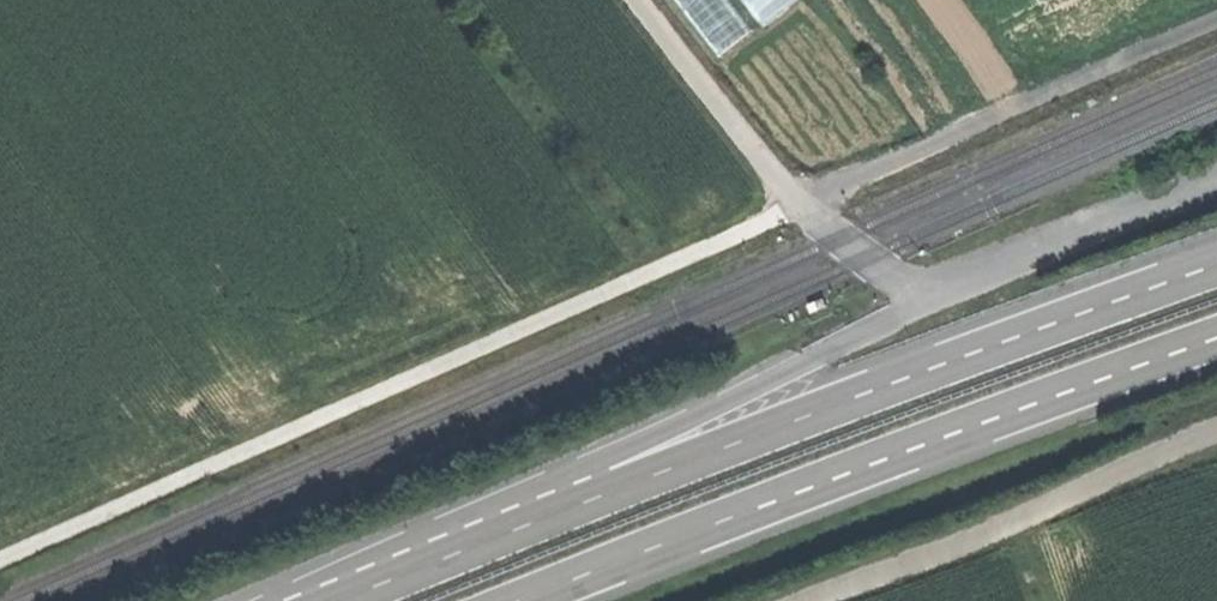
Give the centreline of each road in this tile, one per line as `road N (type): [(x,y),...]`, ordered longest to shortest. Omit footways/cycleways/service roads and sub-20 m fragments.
road 1 (track): [(0,560),(803,205),(1216,34)]
road 2 (trunk): [(1216,265),(347,600)]
road 3 (trunk): [(518,600),(1216,339)]
road 4 (trunk): [(922,301),(298,600)]
road 5 (unclassified): [(1216,430),(815,600)]
road 6 (track): [(644,0),(803,205),(922,301)]
road 7 (unclassified): [(922,301),(1216,178)]

